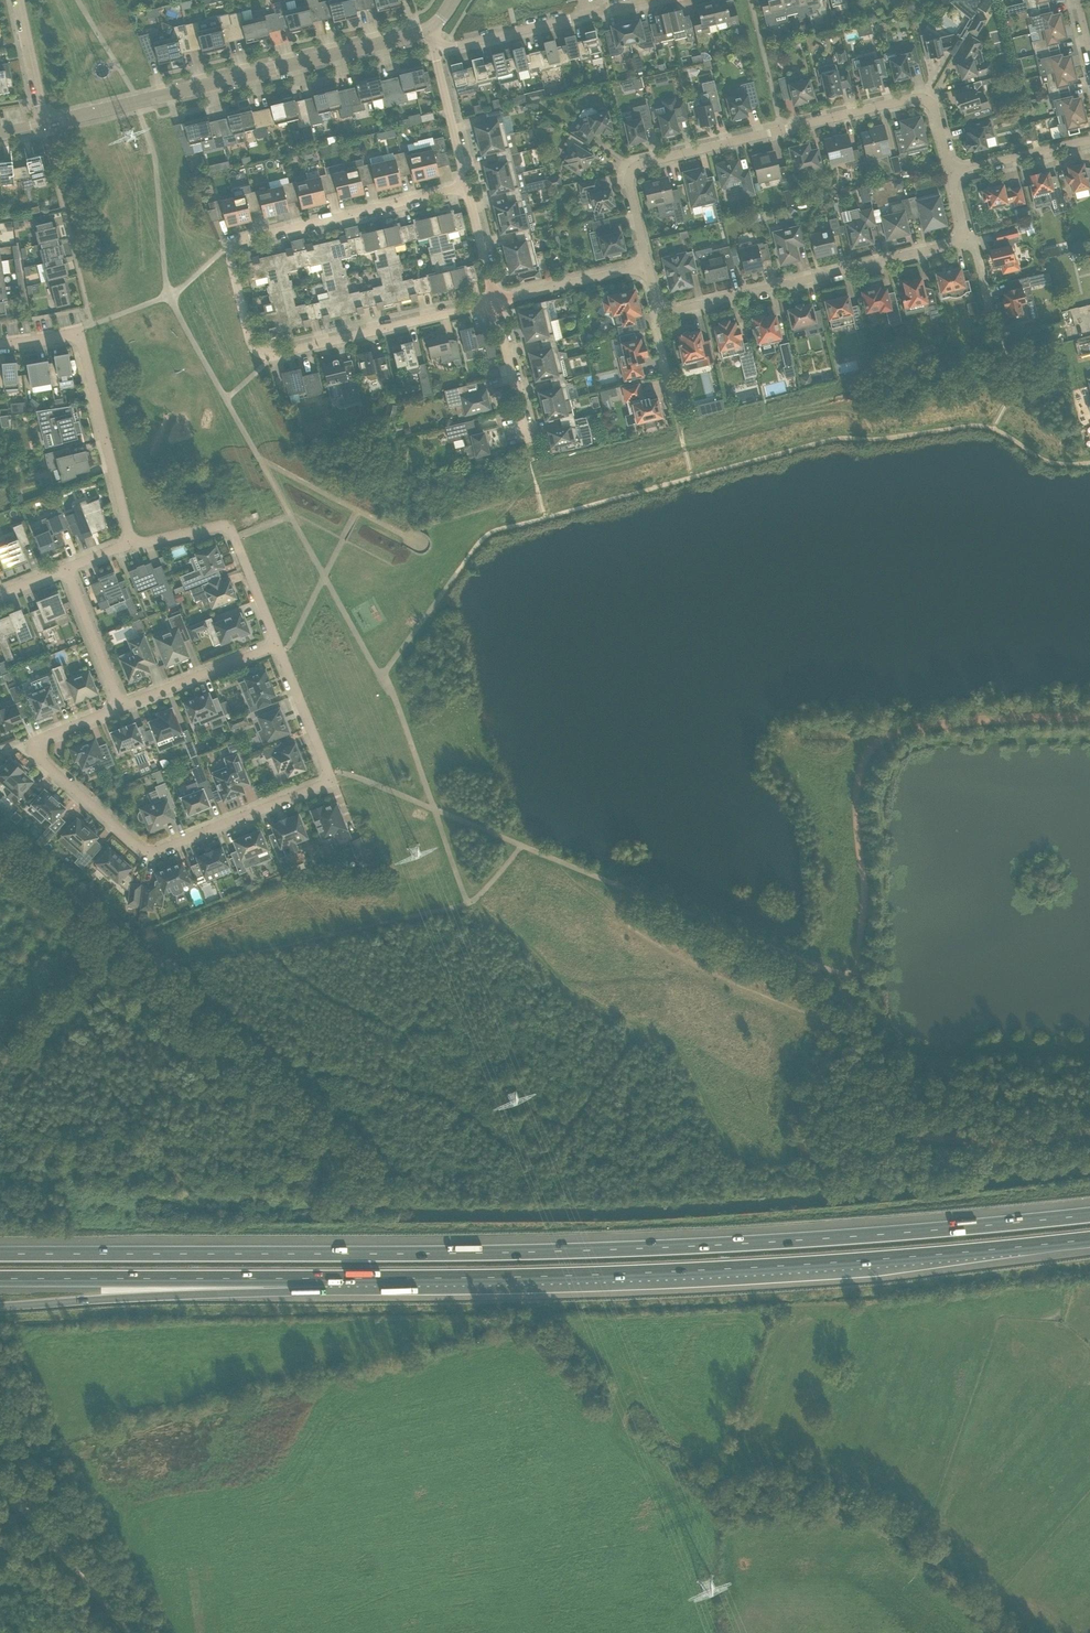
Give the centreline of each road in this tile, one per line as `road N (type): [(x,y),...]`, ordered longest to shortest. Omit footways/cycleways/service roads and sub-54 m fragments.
road 1 (track): [(0,840),(159,975),(353,1172),(417,1213),(731,1208),(1089,1170)]
road 2 (motorway): [(1089,1214),(624,1249),(0,1254)]
road 3 (motorway): [(323,1278),(628,1273),(1089,1239)]
road 4 (residential): [(495,302),(273,358),(249,341),(232,266),(232,247),(245,238),(468,183)]
road 5 (residential): [(648,264),(631,176),(650,158),(918,96),(933,105),(952,173)]
road 6 (residential): [(329,777),(324,787),(147,851),(35,751),(40,740),(121,710)]
road 7 (residential): [(432,29),(43,123)]
road 8 (motorway): [(0,1308),(237,1293),(323,1278)]
road 9 (motorway): [(0,1278),(323,1278)]
road 10 (residential): [(960,234),(698,304),(663,305)]
road 11 (residential): [(130,547),(82,331),(0,345)]
road 12 (track): [(990,1632),(918,1545),(847,1499),(789,1494)]
road 13 (residential): [(276,648),(227,530),(130,547)]
road 14 (unclassified): [(133,1632),(0,1471)]
road 15 (residential): [(121,710),(276,648)]
road 16 (residential): [(437,53),(590,14)]
road 17 (residential): [(648,264),(495,302)]
road 18 (residential): [(121,710),(66,570)]
road 19 (residential): [(528,442),(495,302)]
road 20 (residential): [(1089,138),(952,173)]
road 21 (residential): [(329,777),(276,648)]
road 22 (residential): [(468,183),(437,53)]
road 23 (residential): [(43,123),(18,0)]
road 24 (residential): [(495,302),(468,183)]

